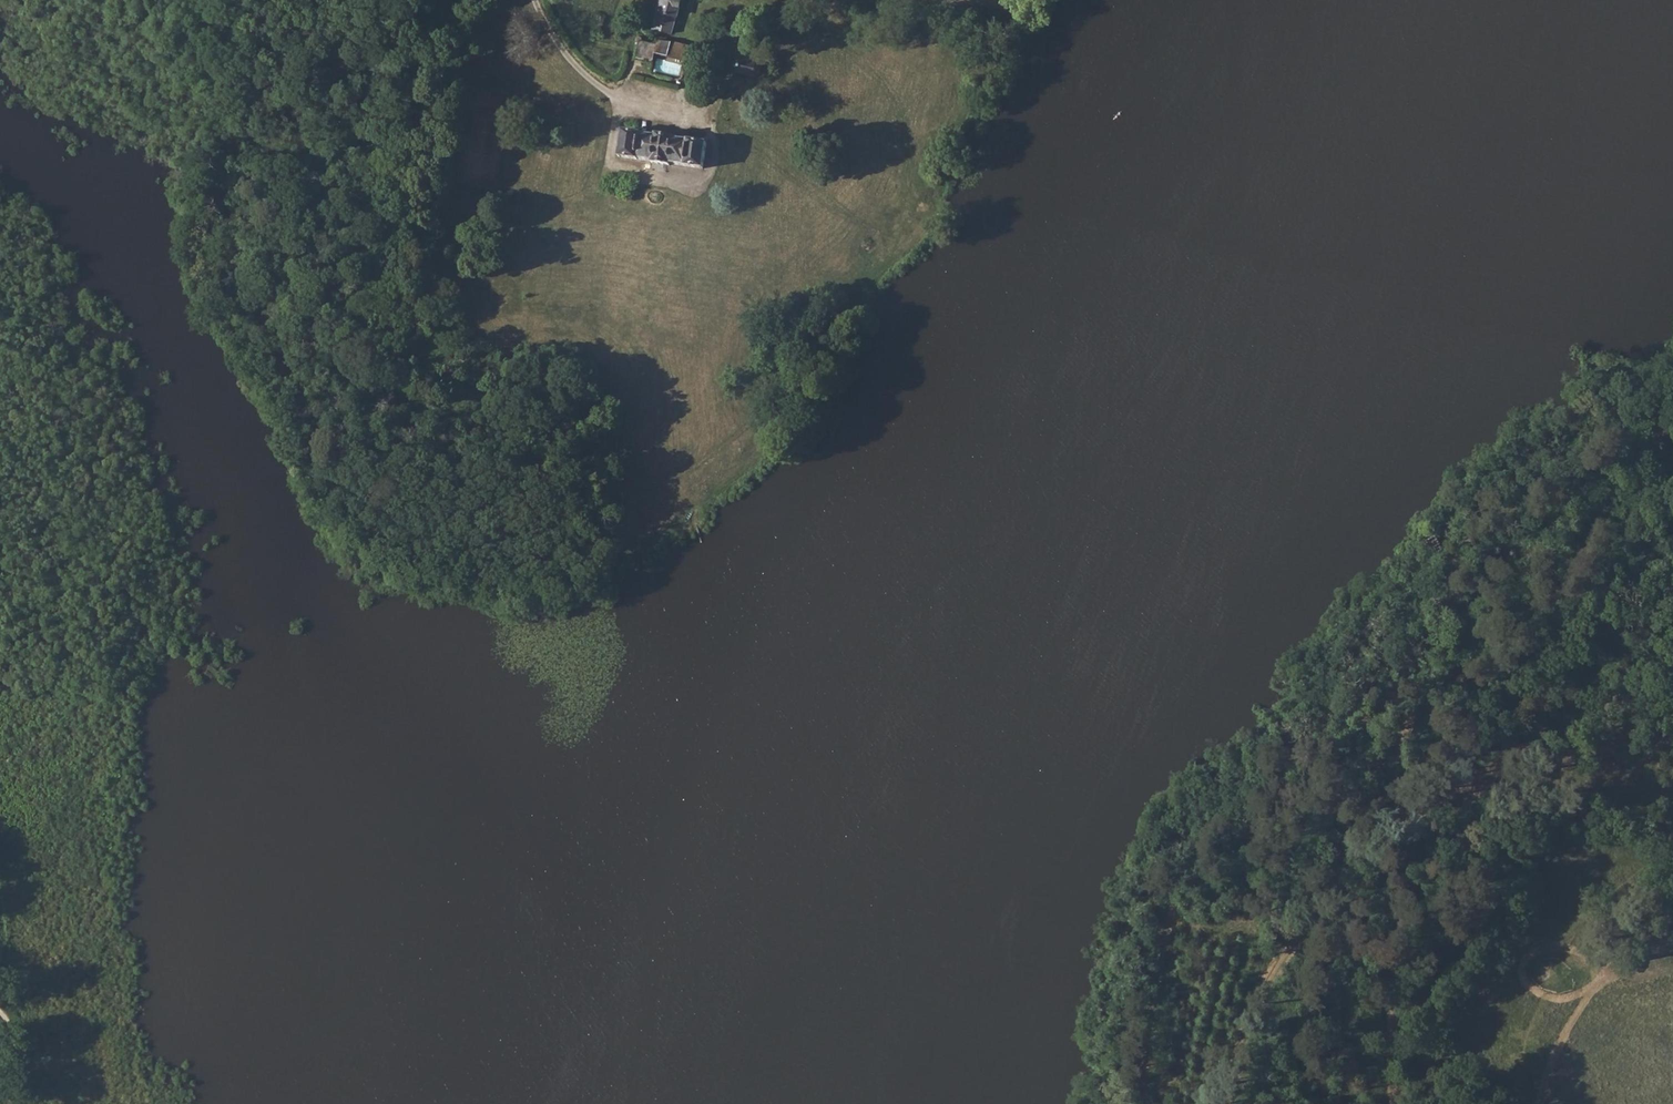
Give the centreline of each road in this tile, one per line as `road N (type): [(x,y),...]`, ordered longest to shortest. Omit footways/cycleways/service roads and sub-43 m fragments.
road 1 (track): [(629,110),(562,57),(533,0)]

